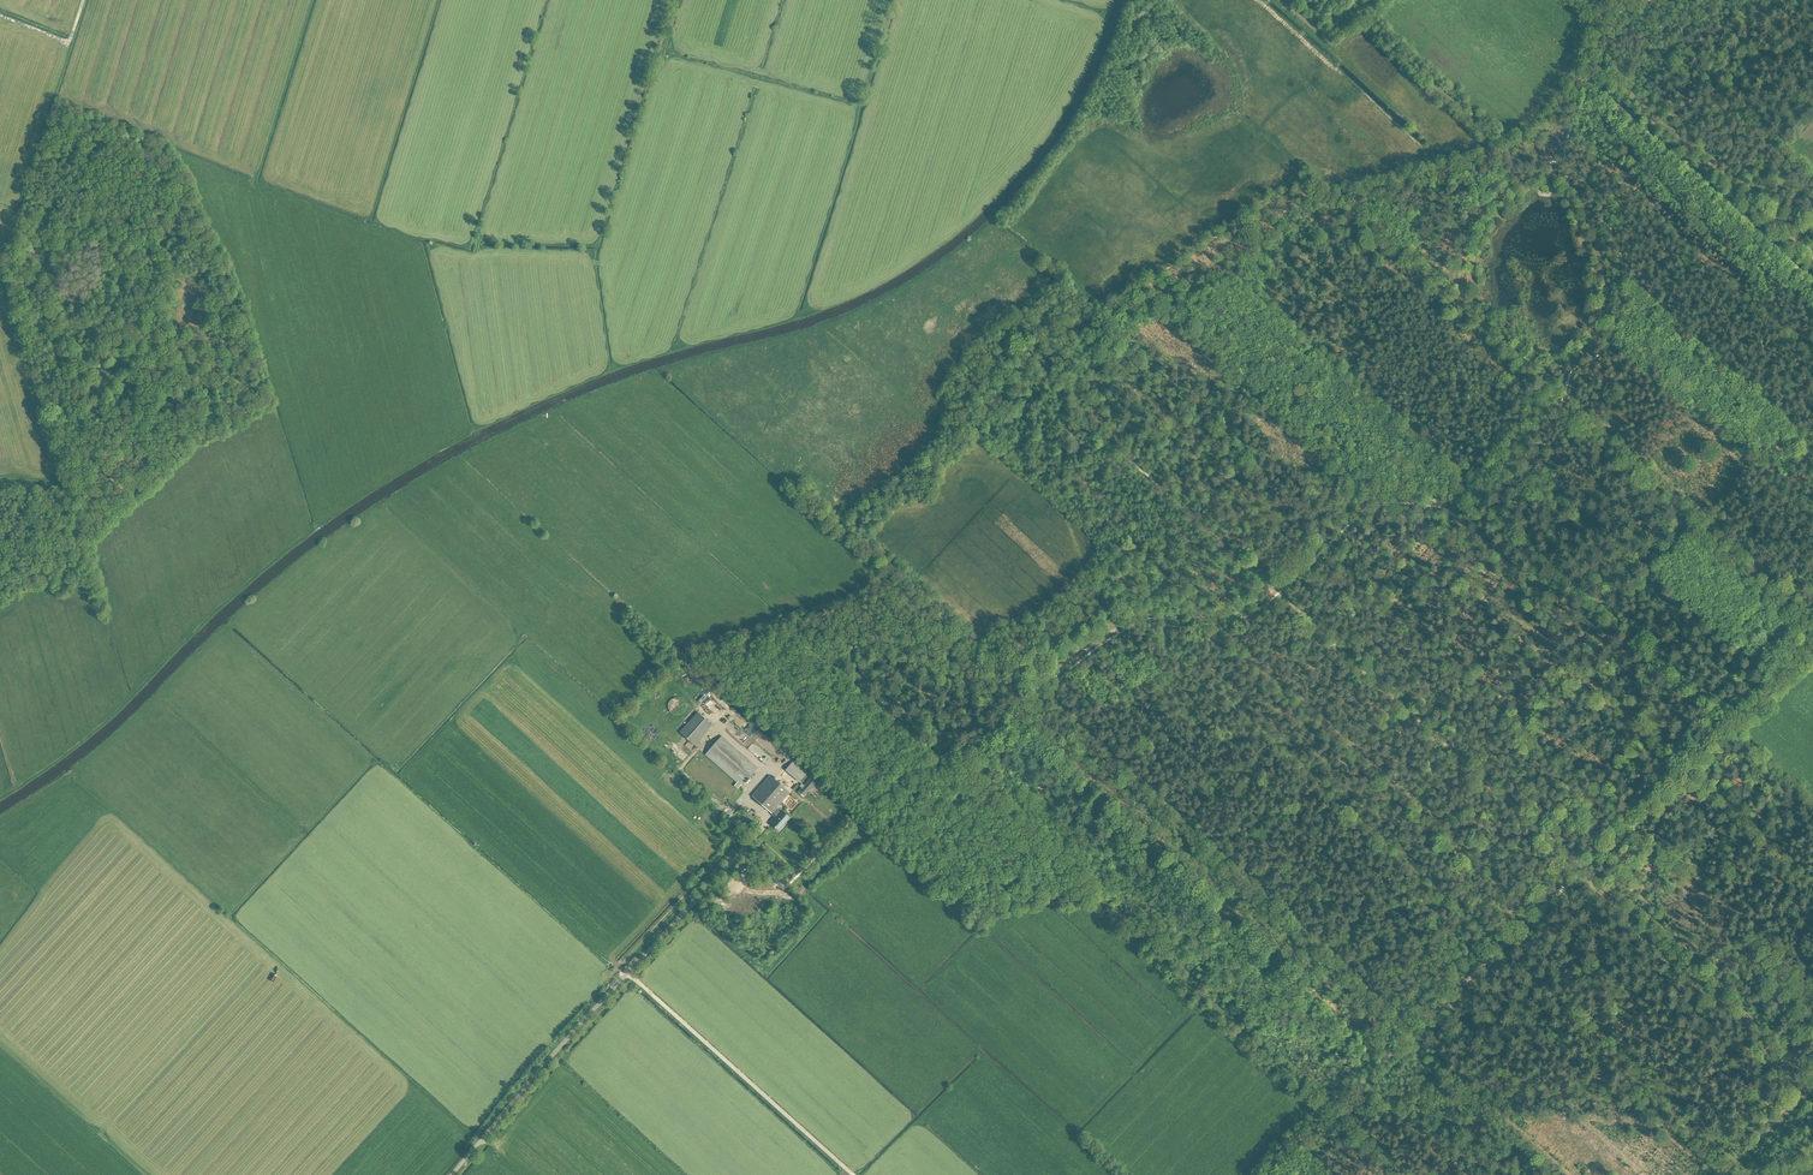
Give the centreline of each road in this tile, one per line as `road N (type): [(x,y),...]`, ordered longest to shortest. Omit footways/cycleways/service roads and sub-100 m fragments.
road 1 (track): [(1333,1110),(1584,868),(1113,443),(1092,410),(1092,376),(1125,329),(1166,314),(1231,271),(1316,202),(1448,173),(1531,140),(1584,77)]
road 2 (track): [(743,850),(798,892),(876,833),(936,769),(1006,738),(1062,670),(1116,629),(1146,615),(1217,617),(1260,601),(1367,502),(1370,482)]
road 3 (track): [(1686,768),(1584,868),(1812,1074)]
road 4 (unclassified): [(450,1174),(743,850)]
road 5 (track): [(853,1174),(623,969)]
road 6 (track): [(1812,257),(1590,62)]
road 7 (track): [(1166,314),(1339,469),(1370,482)]
road 8 (track): [(1812,648),(1686,768)]
road 9 (track): [(1726,1174),(1812,1091)]

